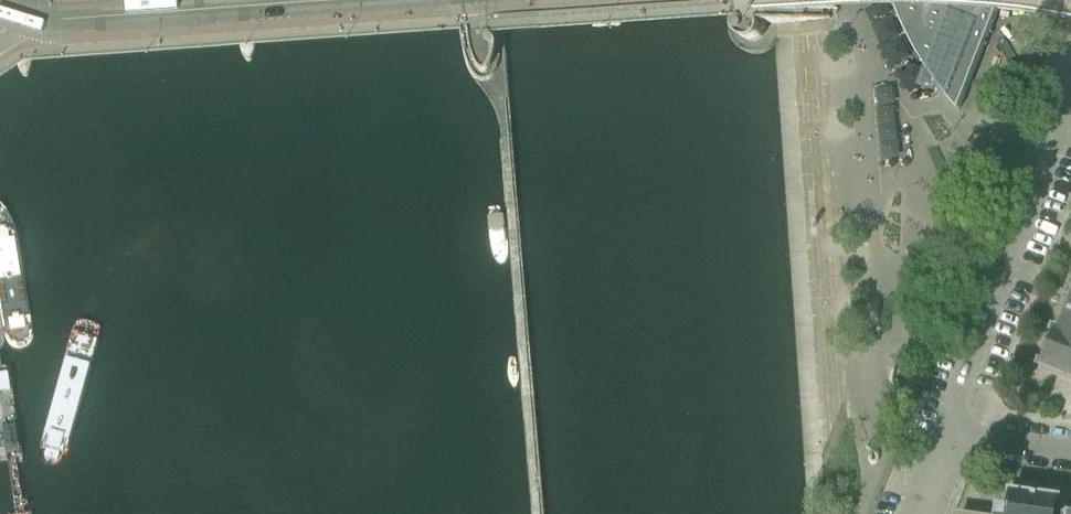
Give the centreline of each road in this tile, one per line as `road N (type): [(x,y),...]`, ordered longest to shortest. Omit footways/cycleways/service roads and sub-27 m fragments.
road 1 (residential): [(38,27),(382,0)]
road 2 (residential): [(1037,153),(951,433)]
road 3 (residential): [(951,433),(1070,450)]

